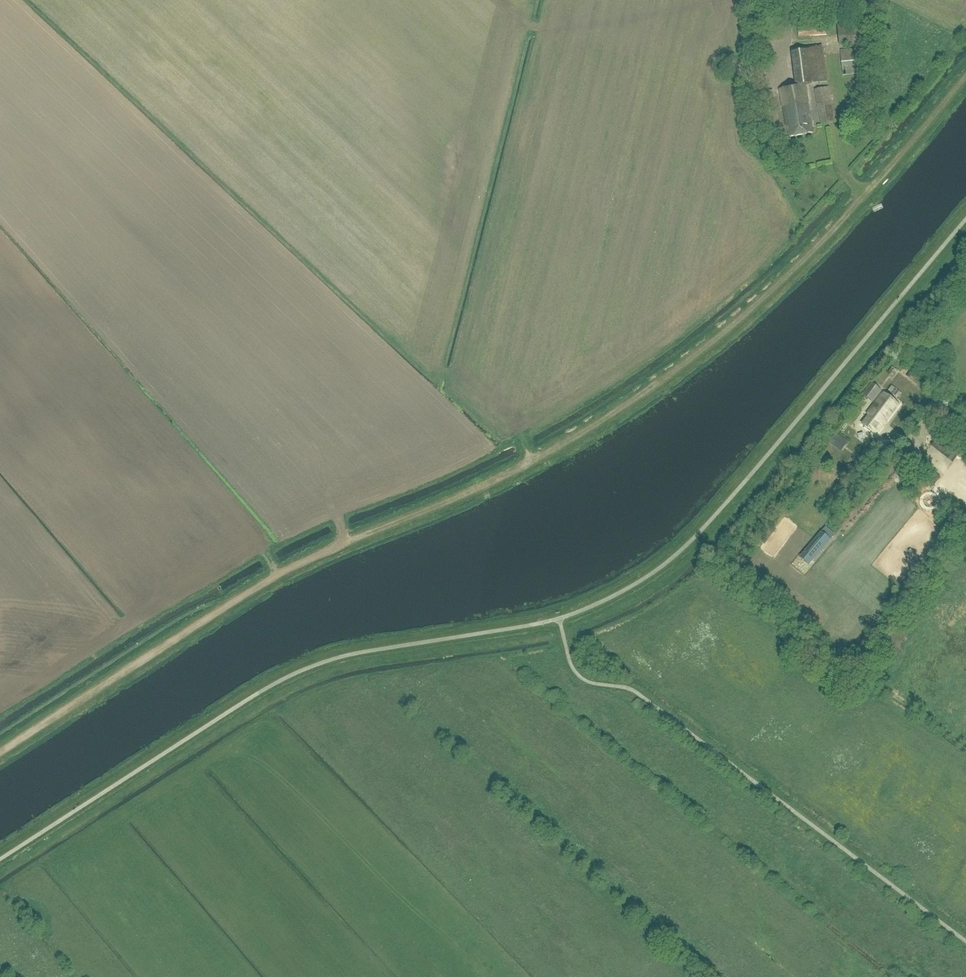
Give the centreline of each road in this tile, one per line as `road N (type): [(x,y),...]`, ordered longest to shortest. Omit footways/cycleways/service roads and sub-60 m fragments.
road 1 (track): [(965,75),(791,273),(626,407),(498,479),(288,570),(0,751)]

